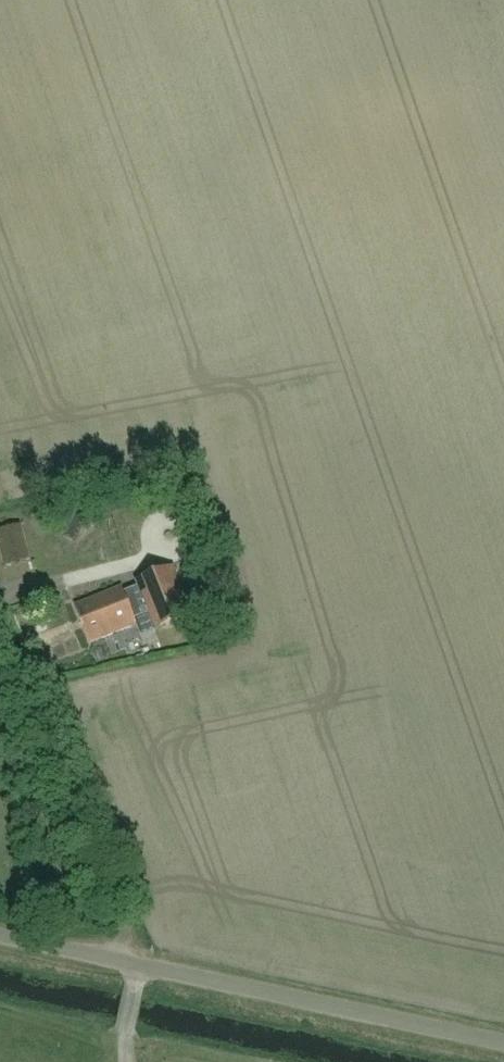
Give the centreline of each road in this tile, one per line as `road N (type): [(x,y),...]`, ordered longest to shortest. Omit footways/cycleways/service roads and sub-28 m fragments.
road 1 (unclassified): [(503,1042),(0,937)]

